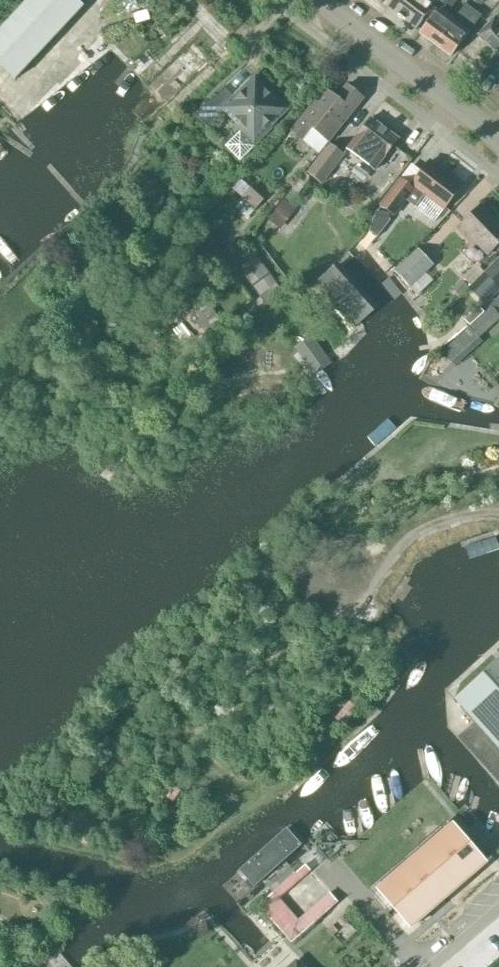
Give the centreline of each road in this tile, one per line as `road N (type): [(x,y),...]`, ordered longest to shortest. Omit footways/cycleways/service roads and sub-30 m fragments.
road 1 (tertiary): [(498,144),(319,0)]

